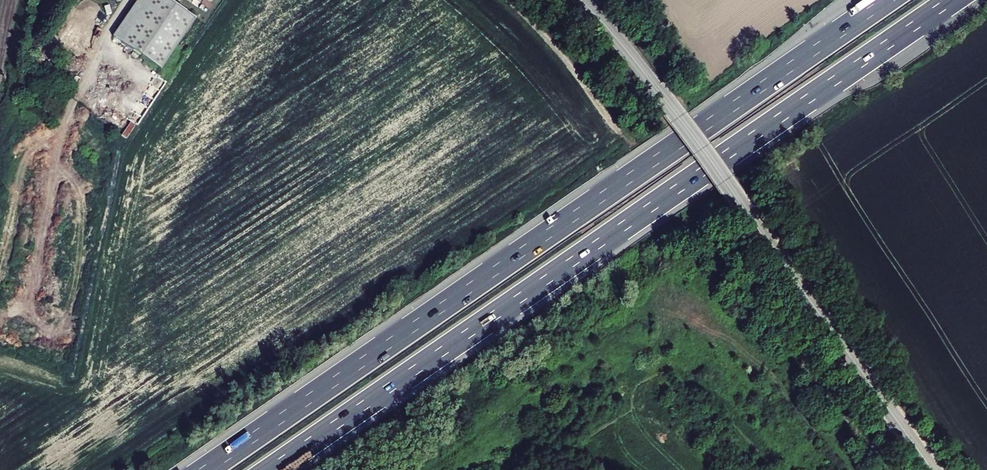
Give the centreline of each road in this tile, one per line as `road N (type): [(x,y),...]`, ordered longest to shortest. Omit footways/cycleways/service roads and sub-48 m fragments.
road 1 (motorway): [(271,469),(952,0)]
road 2 (motorway): [(886,0),(206,469)]
road 3 (tertiary): [(580,0),(663,100),(932,469)]

